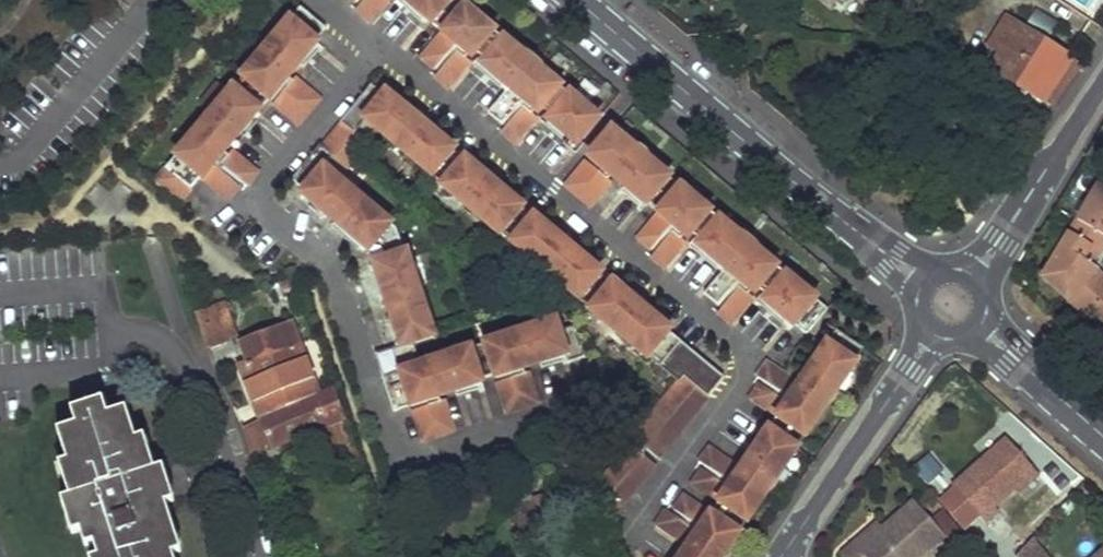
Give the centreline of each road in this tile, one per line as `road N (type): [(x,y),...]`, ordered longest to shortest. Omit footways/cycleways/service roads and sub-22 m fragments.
road 1 (residential): [(578,0),(926,281)]
road 2 (residential): [(782,556),(934,334)]
road 3 (residential): [(974,277),(1102,88)]
road 4 (residential): [(978,328),(1102,434)]

